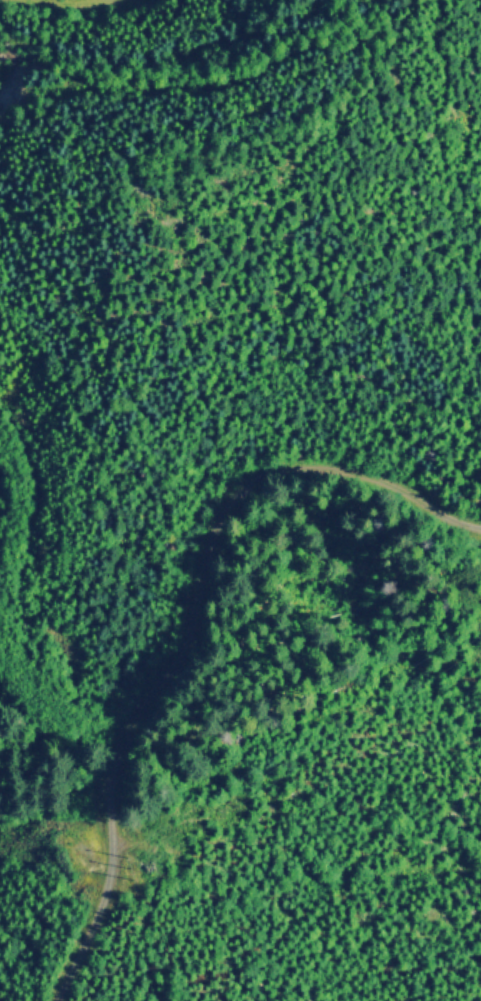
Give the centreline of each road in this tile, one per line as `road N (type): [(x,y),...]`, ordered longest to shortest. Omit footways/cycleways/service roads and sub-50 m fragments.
road 1 (track): [(480,531),(404,491),(328,470),(265,475),(242,496),(218,540),(193,659),(144,710),(115,790),(117,860),(59,1000)]
road 2 (track): [(0,104),(186,85),(255,70),(313,43),(371,52),(376,68),(366,89),(338,109),(217,167),(160,176)]
road 3 (track): [(144,710),(70,709),(38,700),(20,679),(1,619),(12,479),(0,445)]

